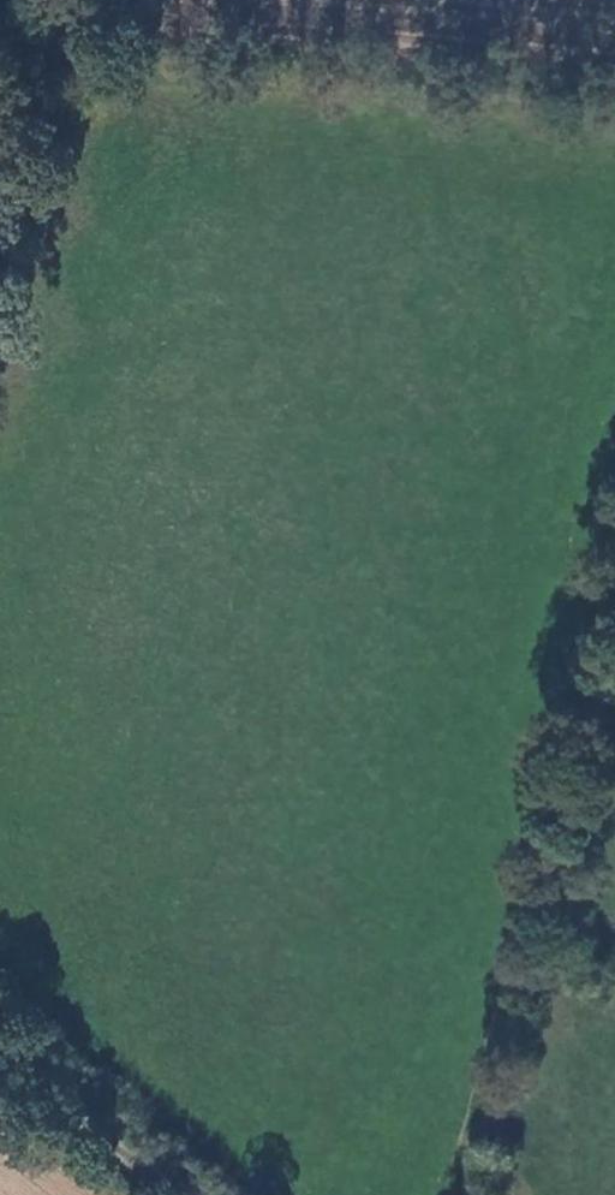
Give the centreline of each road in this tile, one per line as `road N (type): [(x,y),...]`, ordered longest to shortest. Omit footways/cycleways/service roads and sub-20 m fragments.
road 1 (track): [(171,1194),(0,1066)]

